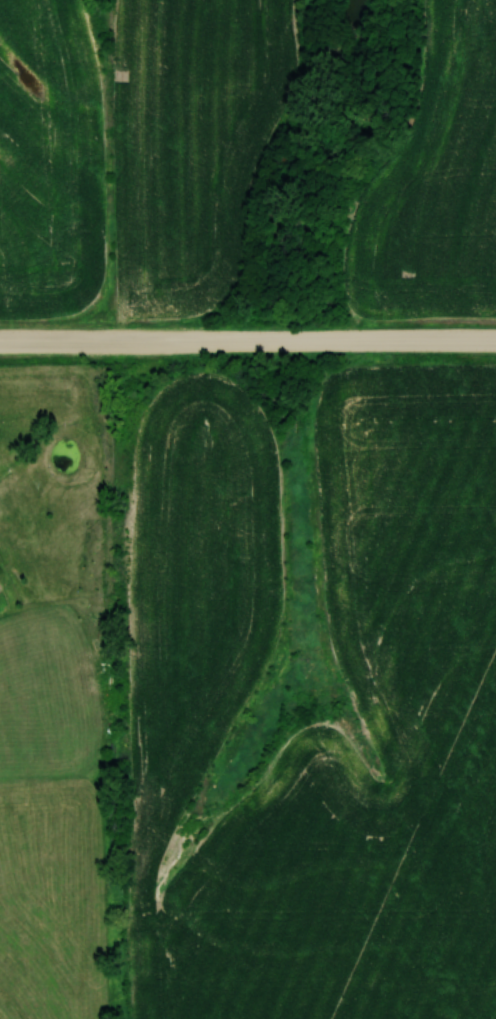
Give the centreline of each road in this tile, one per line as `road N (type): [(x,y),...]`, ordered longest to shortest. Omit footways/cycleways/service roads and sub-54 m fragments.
road 1 (residential): [(495,348),(0,351)]

